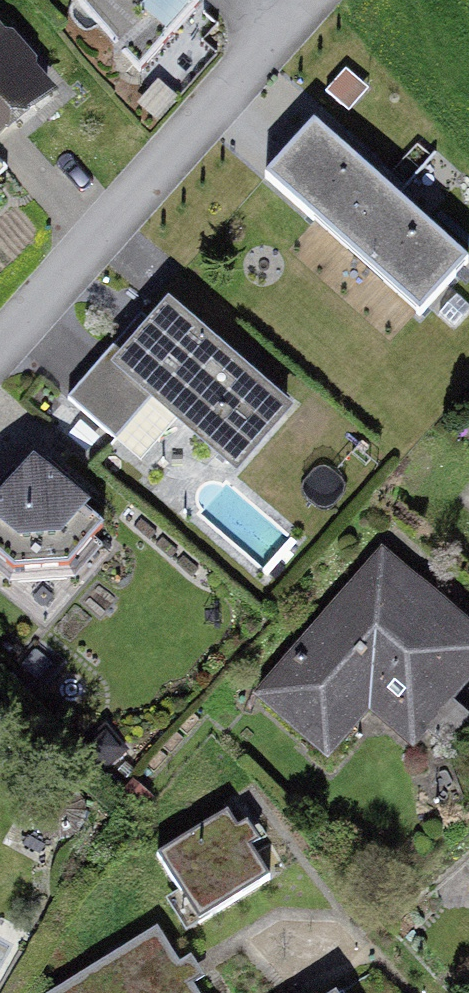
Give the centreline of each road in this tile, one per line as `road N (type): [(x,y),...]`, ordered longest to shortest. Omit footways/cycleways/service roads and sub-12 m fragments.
road 1 (residential): [(0,338),(312,0)]

